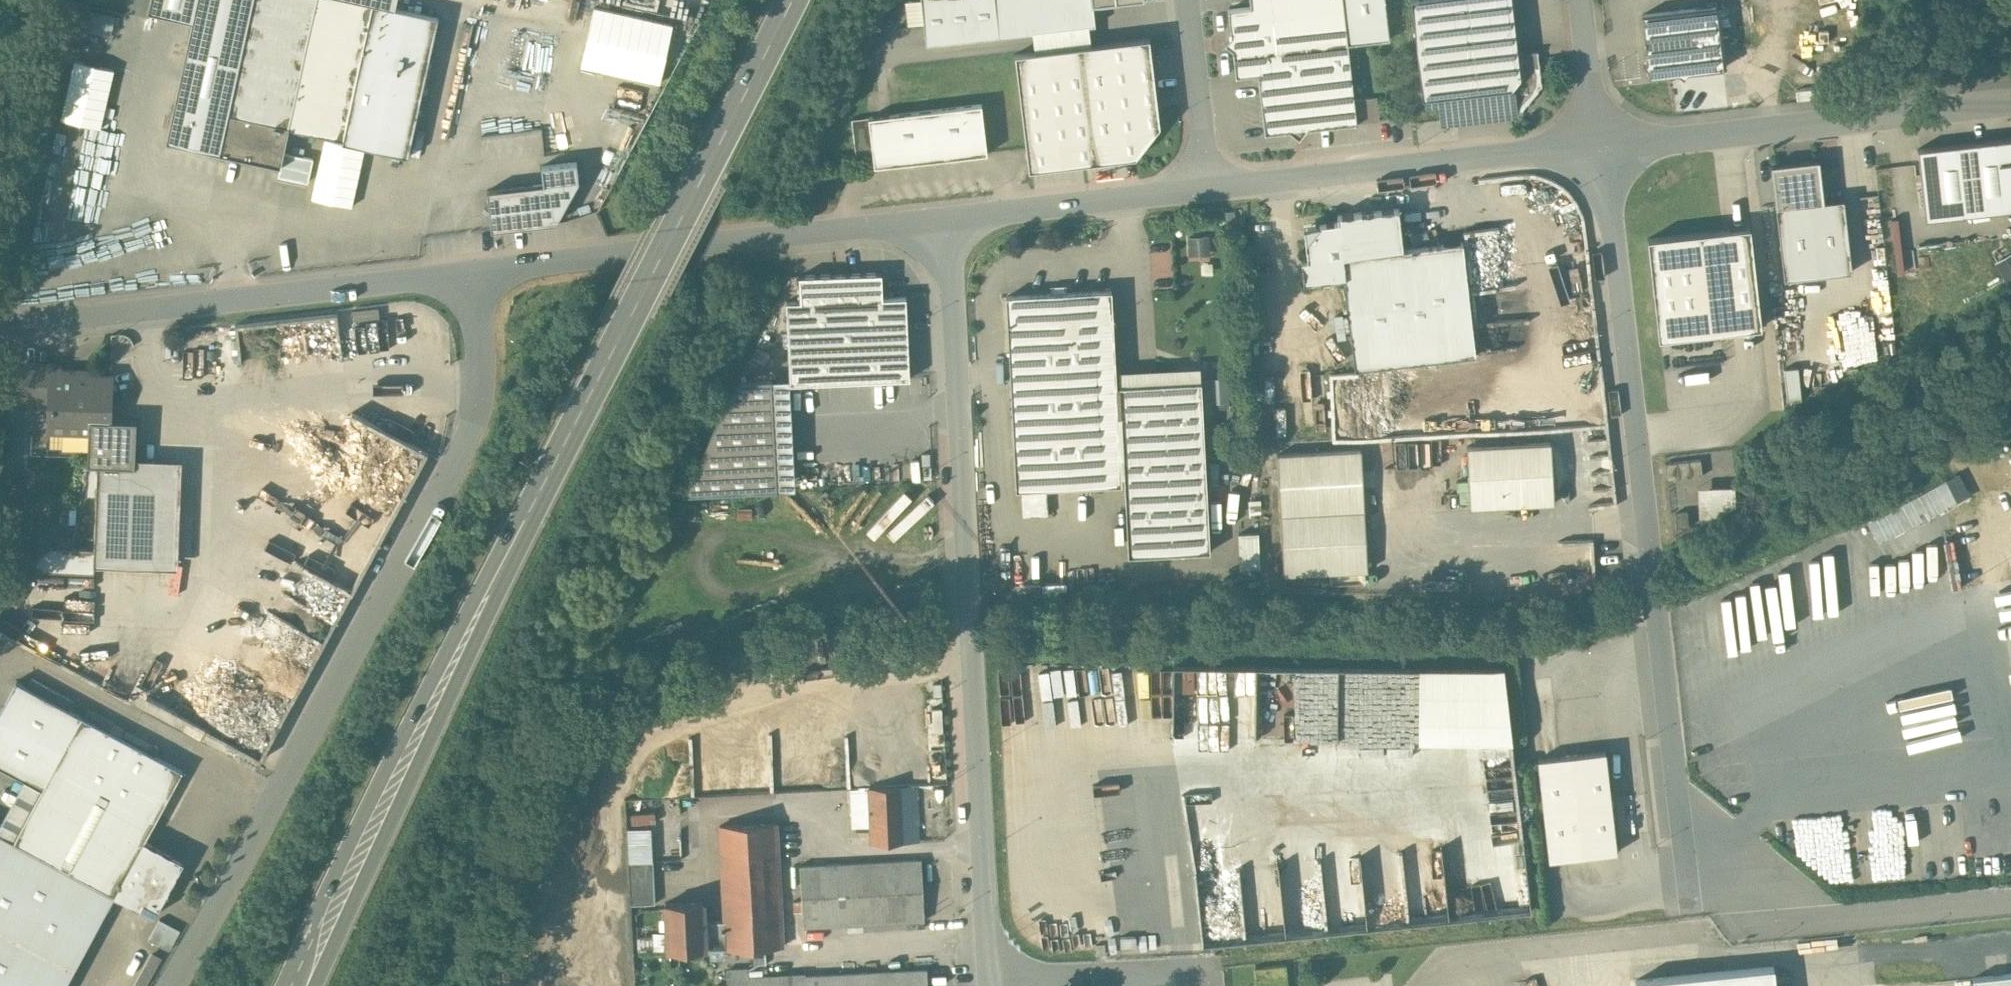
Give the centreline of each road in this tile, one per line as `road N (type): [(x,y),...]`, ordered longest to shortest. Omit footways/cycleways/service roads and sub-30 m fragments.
road 1 (secondary): [(301,985),(565,438),(789,0)]
road 2 (residential): [(462,270),(484,369),(463,456),(176,985)]
road 3 (residential): [(462,270),(1207,189)]
road 4 (residential): [(0,324),(462,270)]
road 5 (residential): [(1600,144),(2010,102)]
road 6 (residential): [(1207,189),(1600,144)]
road 7 (residential): [(1207,189),(1185,0)]
road 8 (residential): [(1600,144),(1583,0)]

